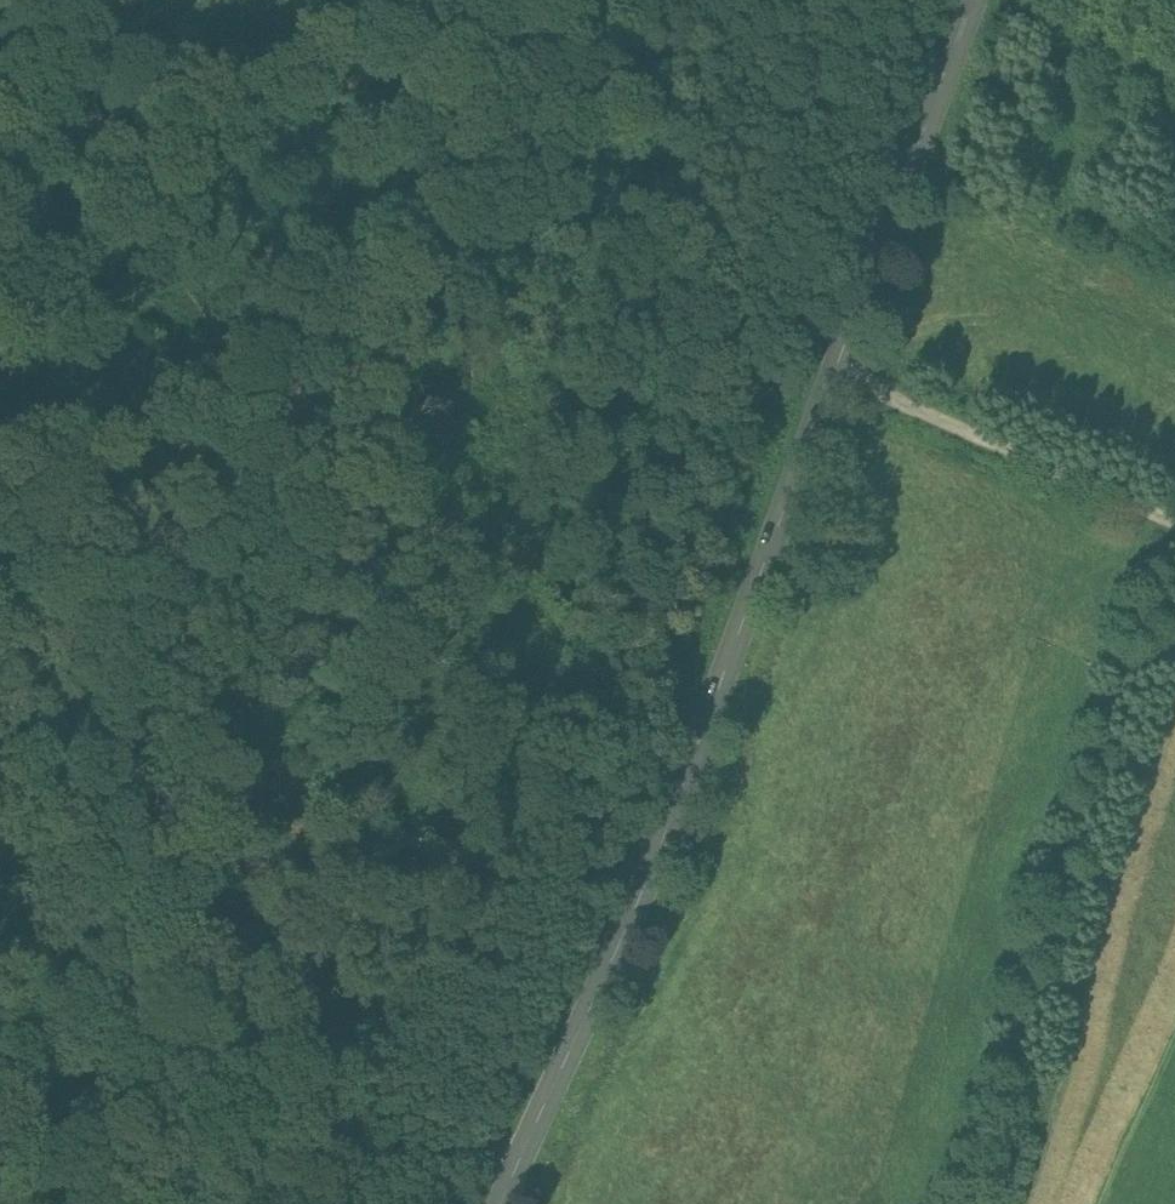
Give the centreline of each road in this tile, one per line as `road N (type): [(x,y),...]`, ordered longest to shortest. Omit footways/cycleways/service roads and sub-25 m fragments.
road 1 (secondary): [(504,1203),(663,849),(843,367)]
road 2 (secondary): [(843,367),(974,0)]
road 3 (unclassified): [(843,367),(1174,521)]

